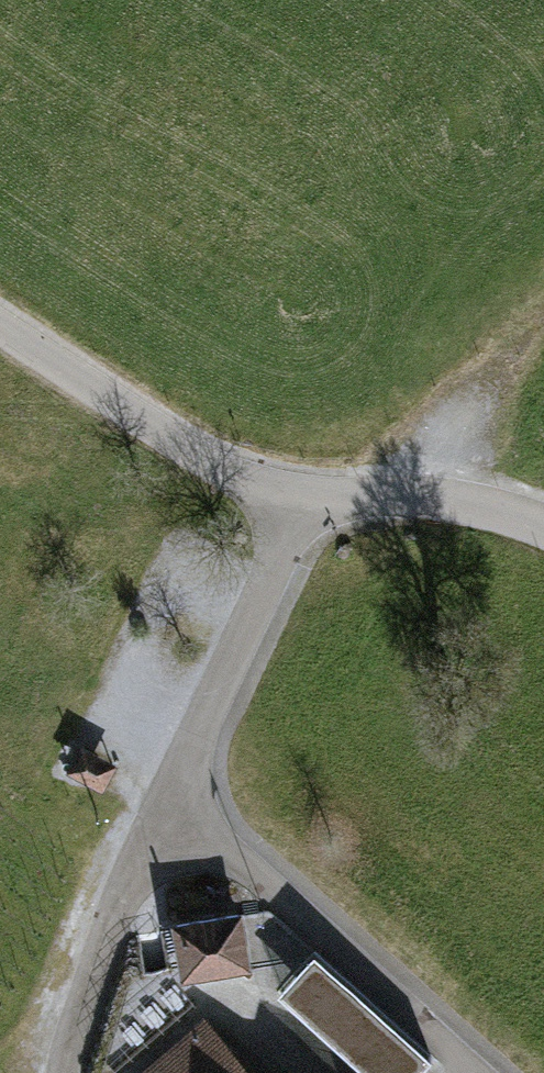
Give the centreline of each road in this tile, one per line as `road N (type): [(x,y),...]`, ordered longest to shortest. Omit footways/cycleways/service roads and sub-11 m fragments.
road 1 (residential): [(169,798),(472,1072)]
road 2 (unclassified): [(310,490),(198,453),(0,324)]
road 3 (residential): [(310,490),(169,798)]
road 4 (residential): [(169,798),(116,915),(67,1072)]
road 5 (unclassified): [(543,522),(452,496),(310,490)]

